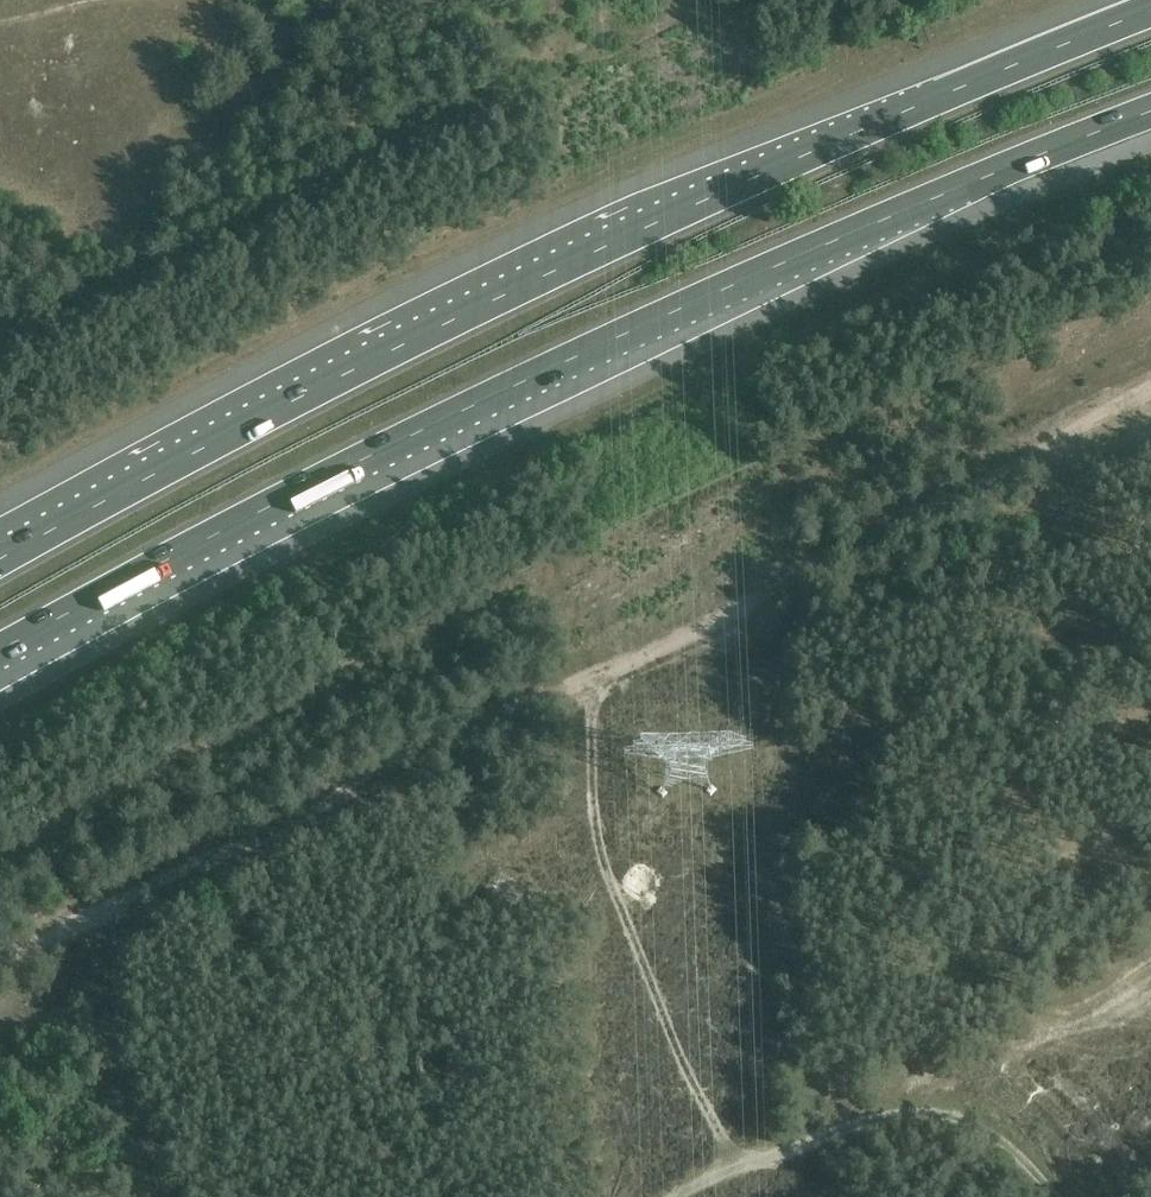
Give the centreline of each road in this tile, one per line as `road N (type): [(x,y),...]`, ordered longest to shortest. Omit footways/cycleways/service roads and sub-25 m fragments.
road 1 (track): [(0,964),(290,825),(370,772),(1000,475),(1150,381)]
road 2 (motorway): [(0,664),(640,334),(1150,116)]
road 3 (motorway): [(1150,8),(685,197),(451,304),(0,542)]
road 4 (track): [(672,1196),(892,1116),(1150,971)]
road 5 (track): [(737,1168),(680,1057),(605,869),(594,818),(588,674)]
road 6 (track): [(892,1116),(931,1114),(986,1130),(1012,1144),(1056,1196)]
road 7 (track): [(1000,475),(1150,424)]

